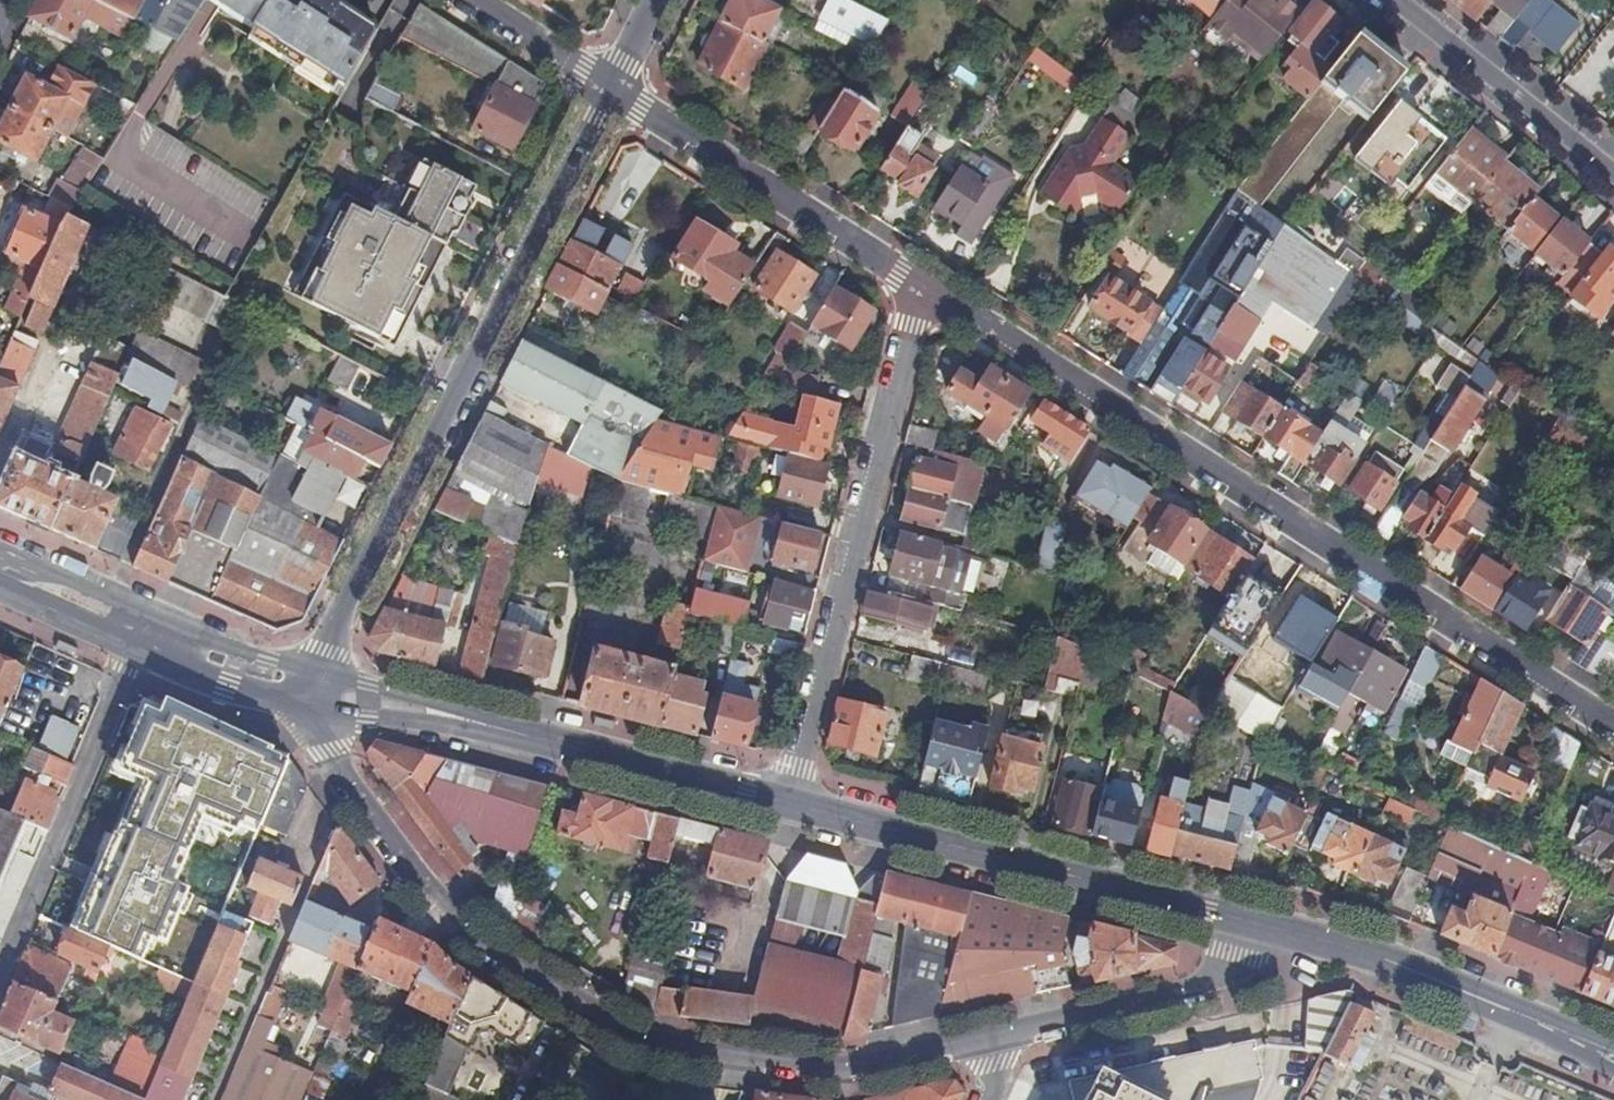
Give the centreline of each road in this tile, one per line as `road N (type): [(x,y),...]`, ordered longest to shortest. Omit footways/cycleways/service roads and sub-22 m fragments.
road 1 (residential): [(304,685),(330,749),(455,915),(638,1037),(815,1064),(879,1061),(989,1035)]
road 2 (residential): [(922,289),(1613,726)]
road 3 (secondary): [(304,685),(614,92)]
road 4 (residential): [(789,801),(922,289)]
road 5 (secondary): [(304,685),(789,801)]
road 6 (secondary): [(789,801),(1244,921)]
road 7 (secondary): [(1244,921),(1396,964),(1613,1055)]
road 8 (residential): [(144,629),(0,975)]
road 9 (residential): [(614,92),(922,289)]
road 10 (residential): [(989,1035),(1212,978),(1236,953),(1244,921)]
road 11 (tertiary): [(1613,174),(1394,0)]
road 12 (residential): [(469,0),(614,92)]
road 13 (secondary): [(304,685),(144,629)]
road 14 (secondary): [(144,629),(0,566)]

